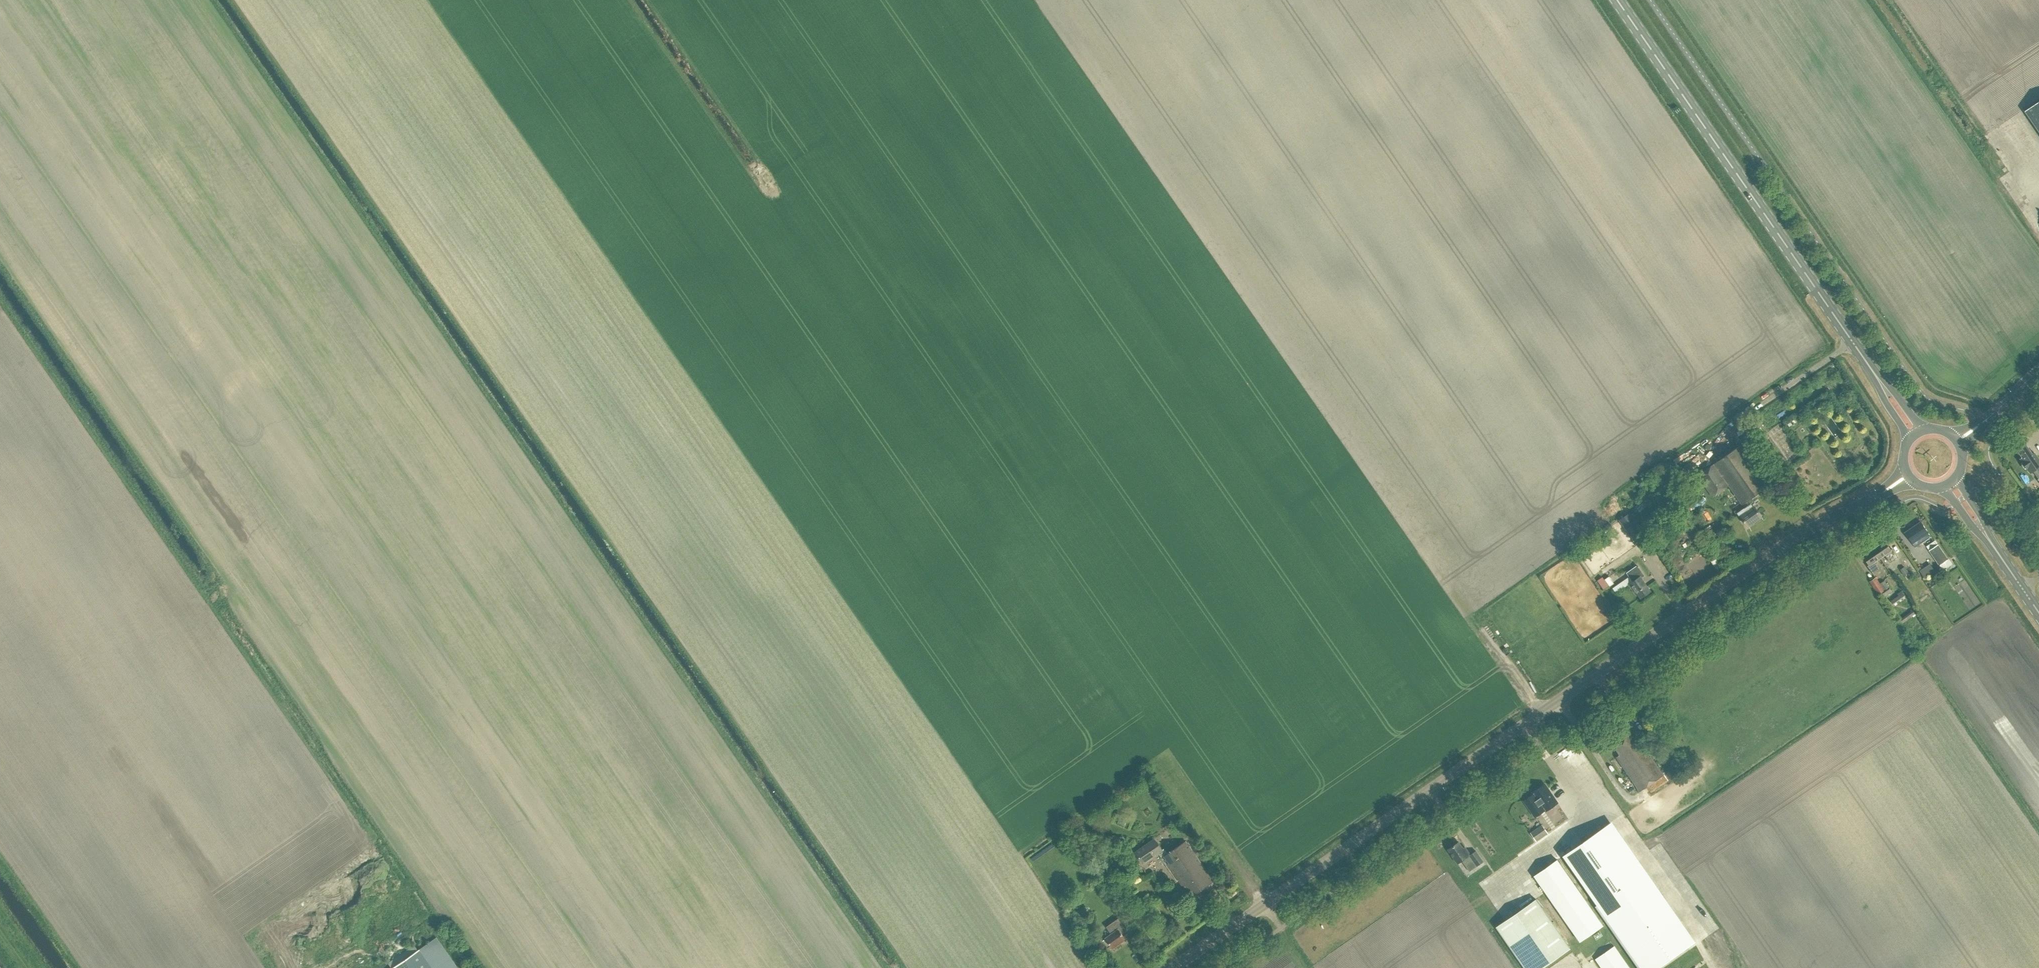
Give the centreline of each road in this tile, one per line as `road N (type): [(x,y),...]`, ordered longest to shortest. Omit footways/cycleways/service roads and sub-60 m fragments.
road 1 (tertiary): [(1172,967),(1764,558),(1909,477)]
road 2 (primary): [(1917,435),(1618,0)]
road 3 (primary): [(2038,612),(1951,484)]

